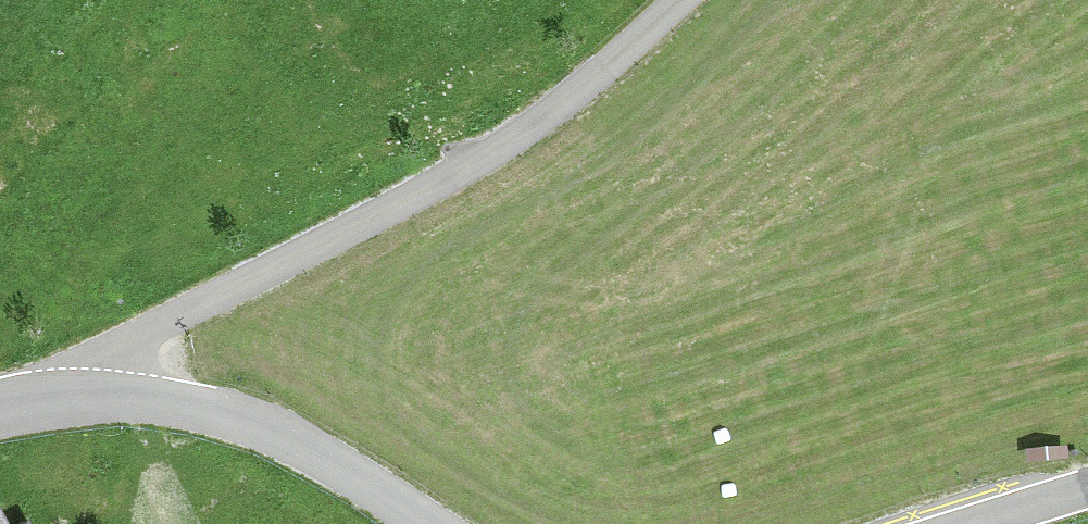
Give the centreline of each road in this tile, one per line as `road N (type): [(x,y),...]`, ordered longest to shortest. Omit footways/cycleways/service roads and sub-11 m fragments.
road 1 (track): [(70,397),(155,328),(478,161),(587,86),(677,0)]
road 2 (unclassified): [(422,523),(255,424),(166,401),(70,397)]

